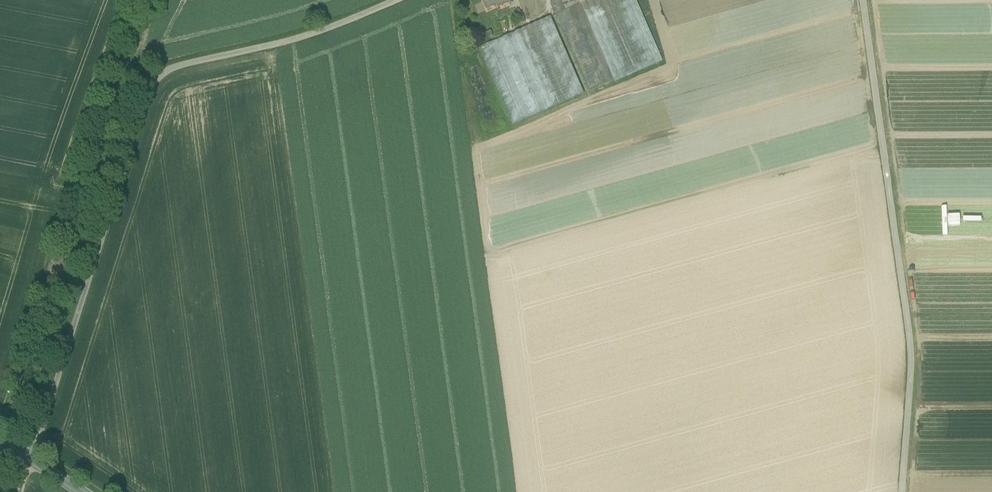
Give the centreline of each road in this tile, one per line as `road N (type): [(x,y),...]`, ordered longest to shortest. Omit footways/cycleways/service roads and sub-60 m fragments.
road 1 (residential): [(30,461),(152,84),(172,68),(302,38),(398,0)]
road 2 (residential): [(865,0),(911,356),(903,491)]

